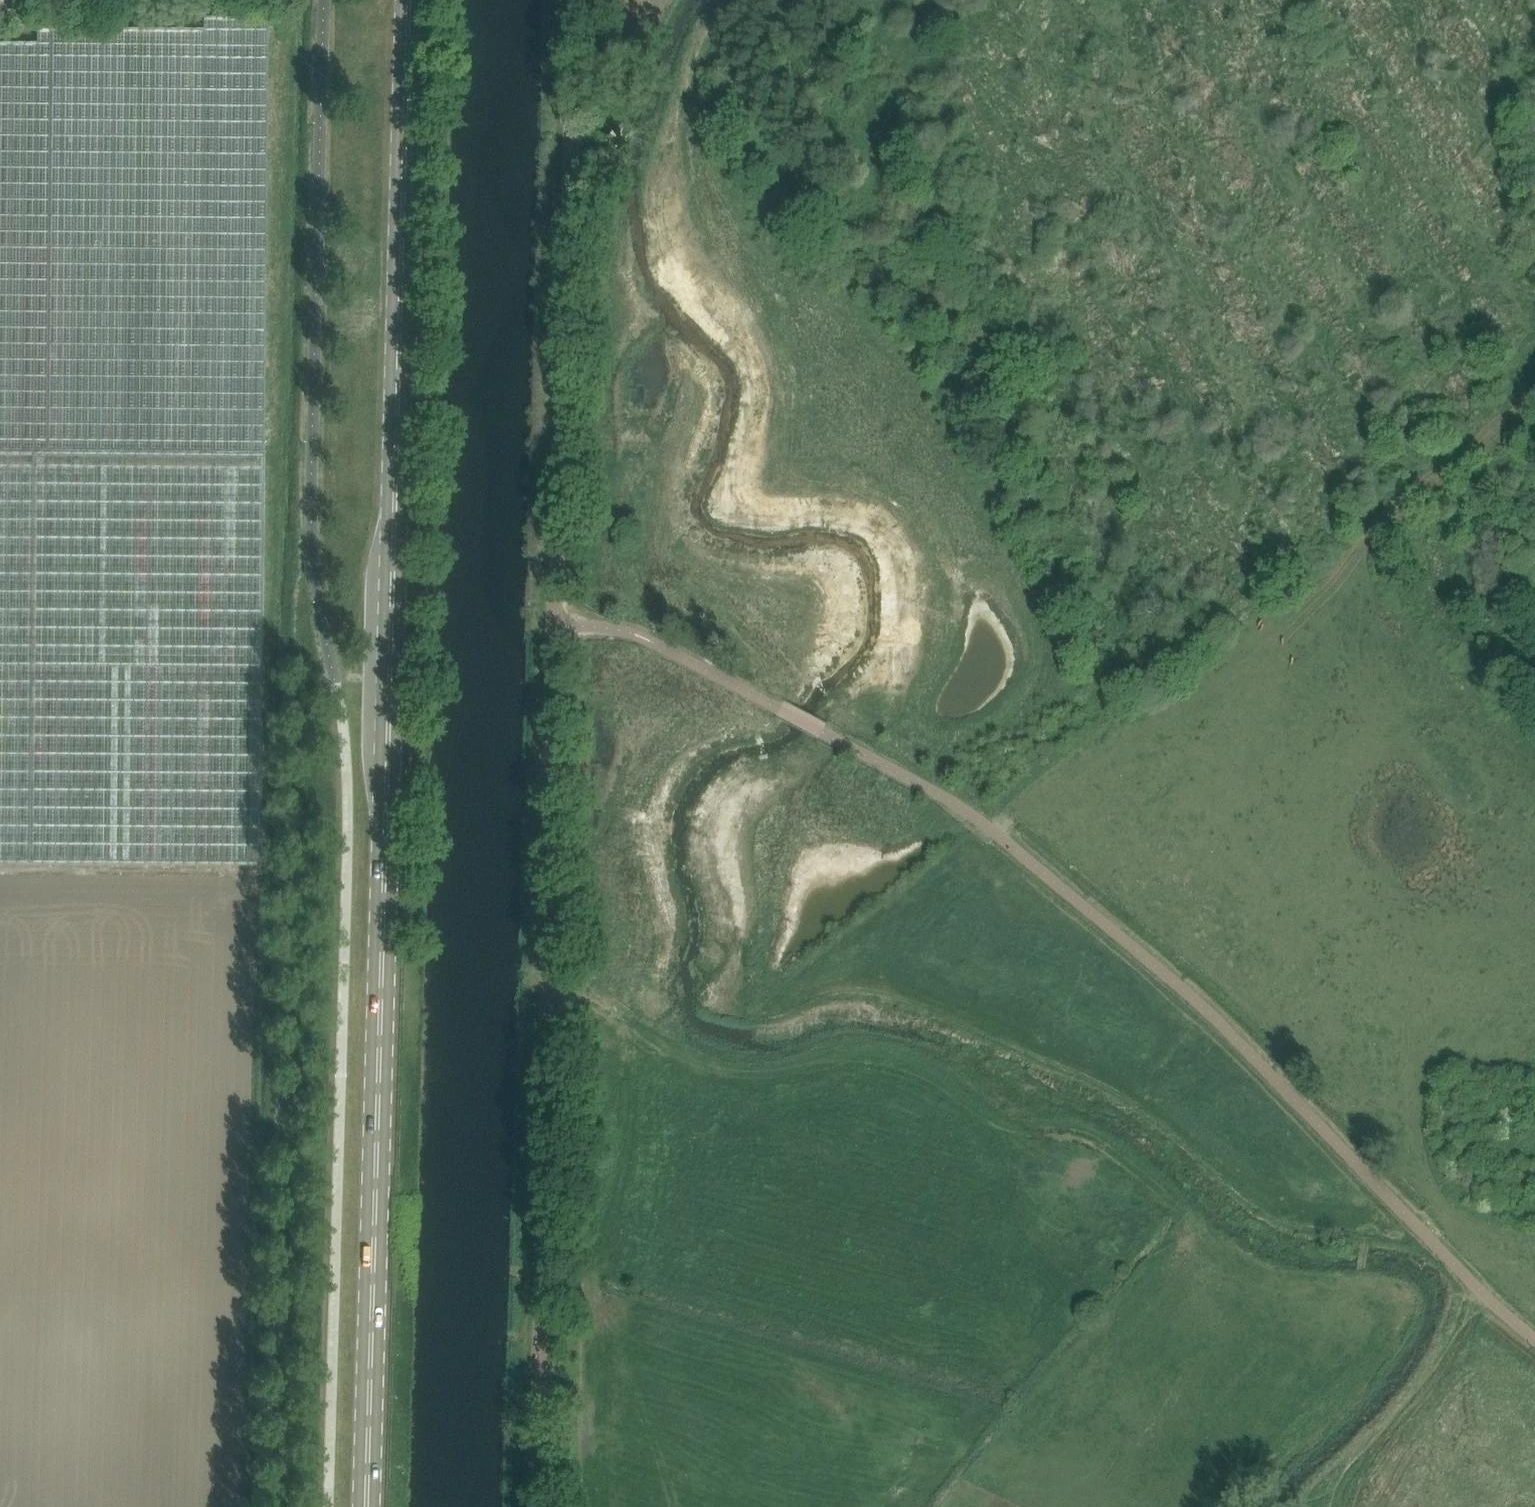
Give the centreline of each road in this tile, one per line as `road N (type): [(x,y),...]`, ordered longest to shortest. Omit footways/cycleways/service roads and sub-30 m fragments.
road 1 (secondary): [(367,1506),(410,0)]
road 2 (unclassified): [(533,1506),(569,0)]

